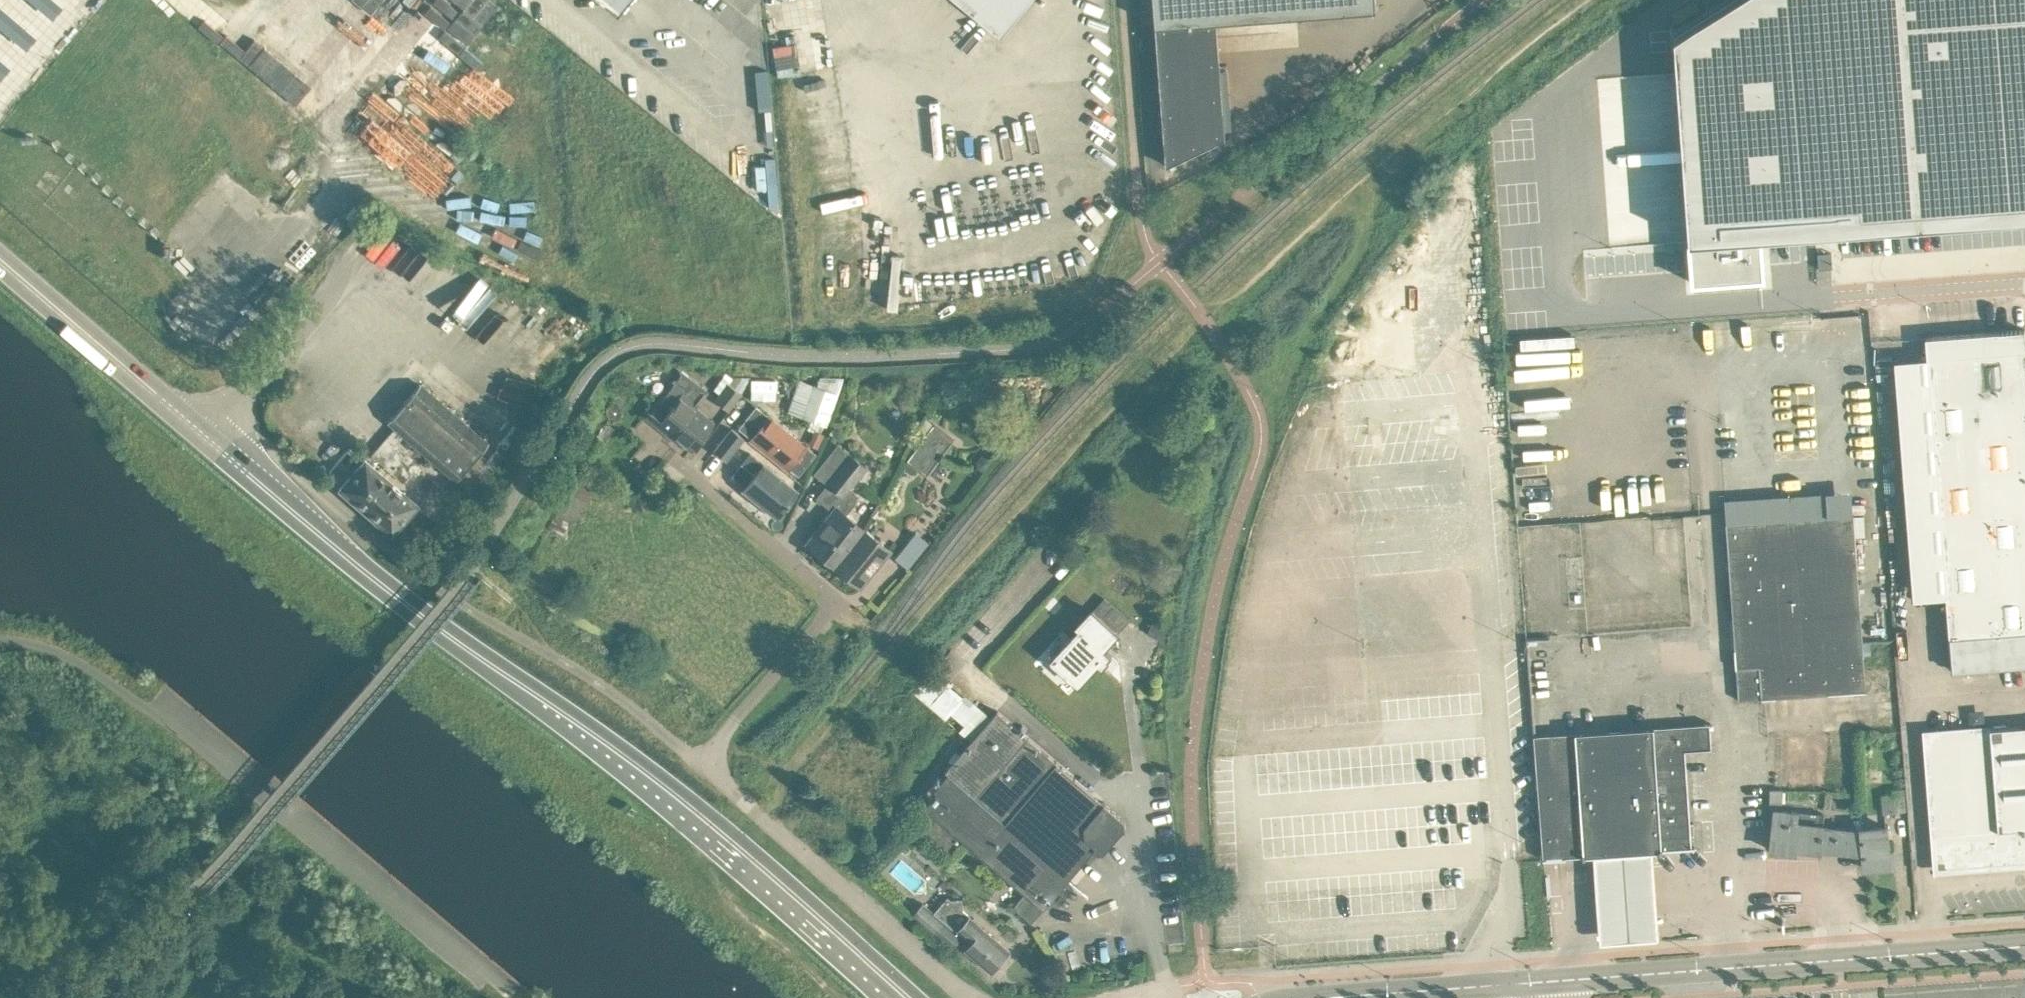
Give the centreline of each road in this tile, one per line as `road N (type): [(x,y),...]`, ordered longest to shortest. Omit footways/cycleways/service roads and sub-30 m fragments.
road 1 (primary): [(900,997),(650,784),(391,590),(0,259)]
road 2 (unclassified): [(976,997),(700,764),(832,604),(827,590),(679,457)]
road 3 (unclassified): [(1353,995),(2024,945)]

